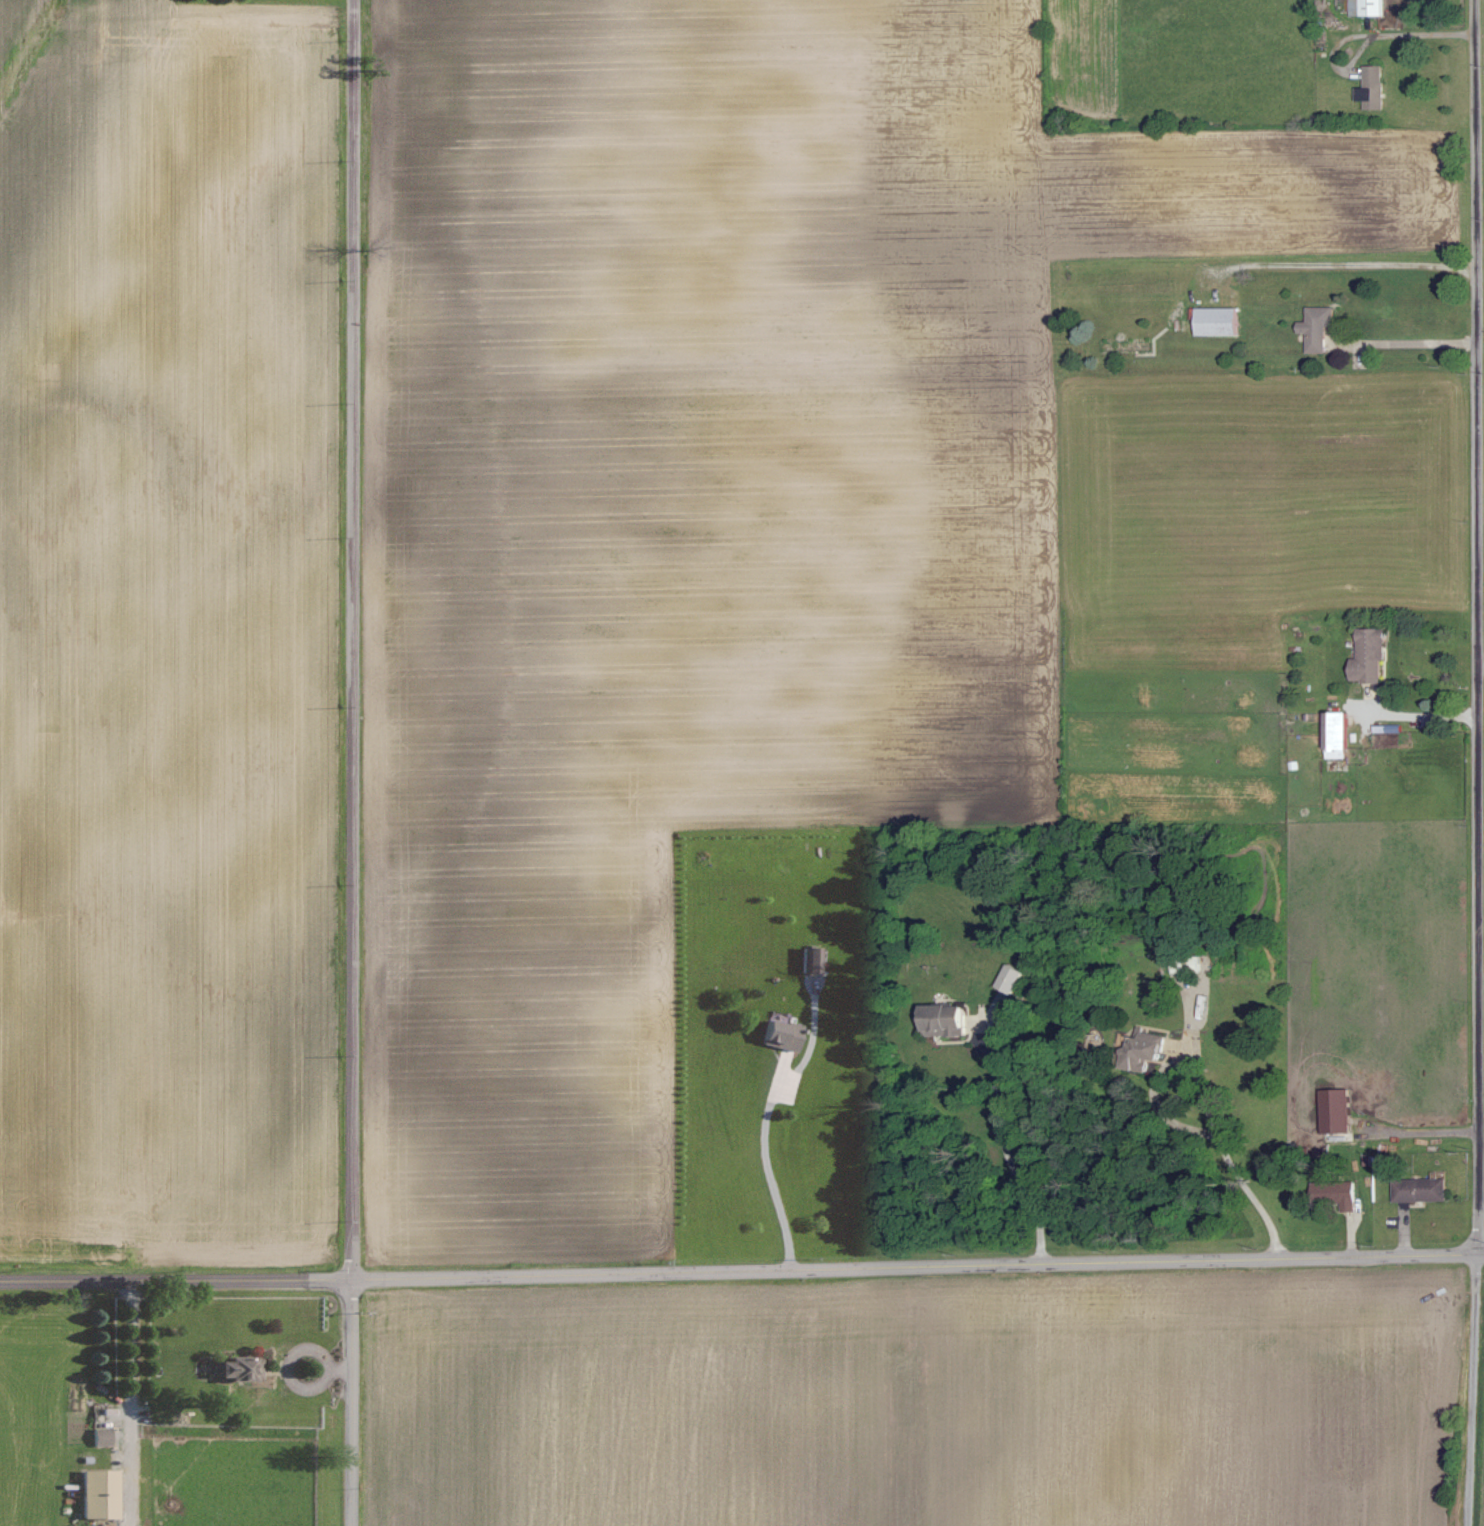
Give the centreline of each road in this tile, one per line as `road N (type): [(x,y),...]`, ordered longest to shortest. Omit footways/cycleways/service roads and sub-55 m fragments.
road 1 (residential): [(1468,1525),(1480,1190),(1476,0)]
road 2 (tertiary): [(351,1525),(354,0)]
road 3 (residential): [(0,1281),(1483,1254)]

